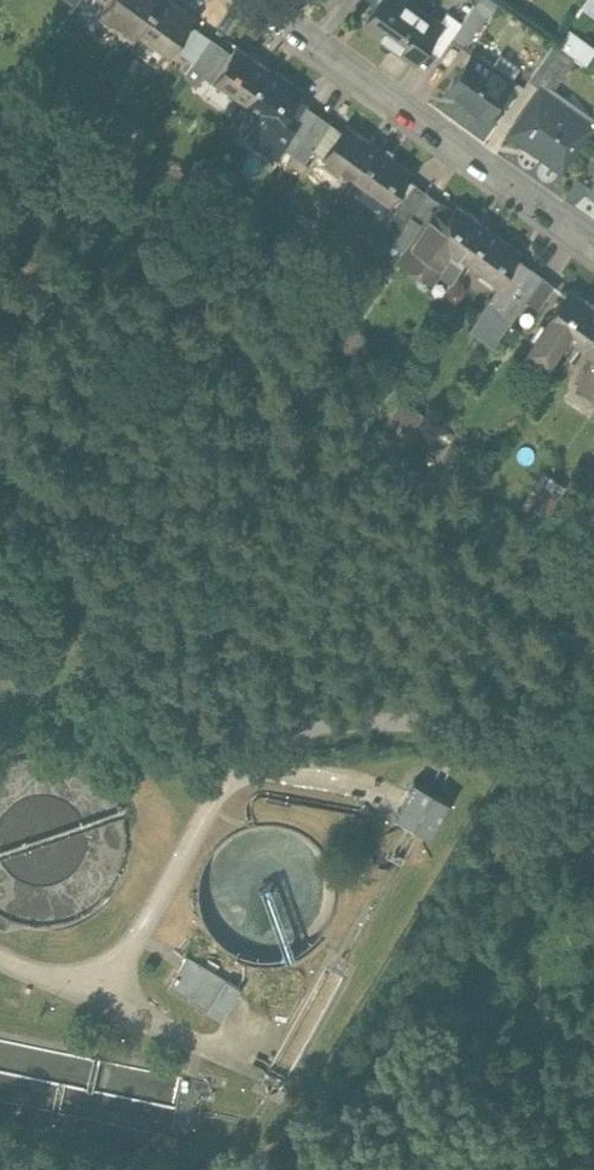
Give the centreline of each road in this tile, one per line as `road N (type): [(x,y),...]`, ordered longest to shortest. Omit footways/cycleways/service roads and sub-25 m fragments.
road 1 (residential): [(593,239),(269,0)]

